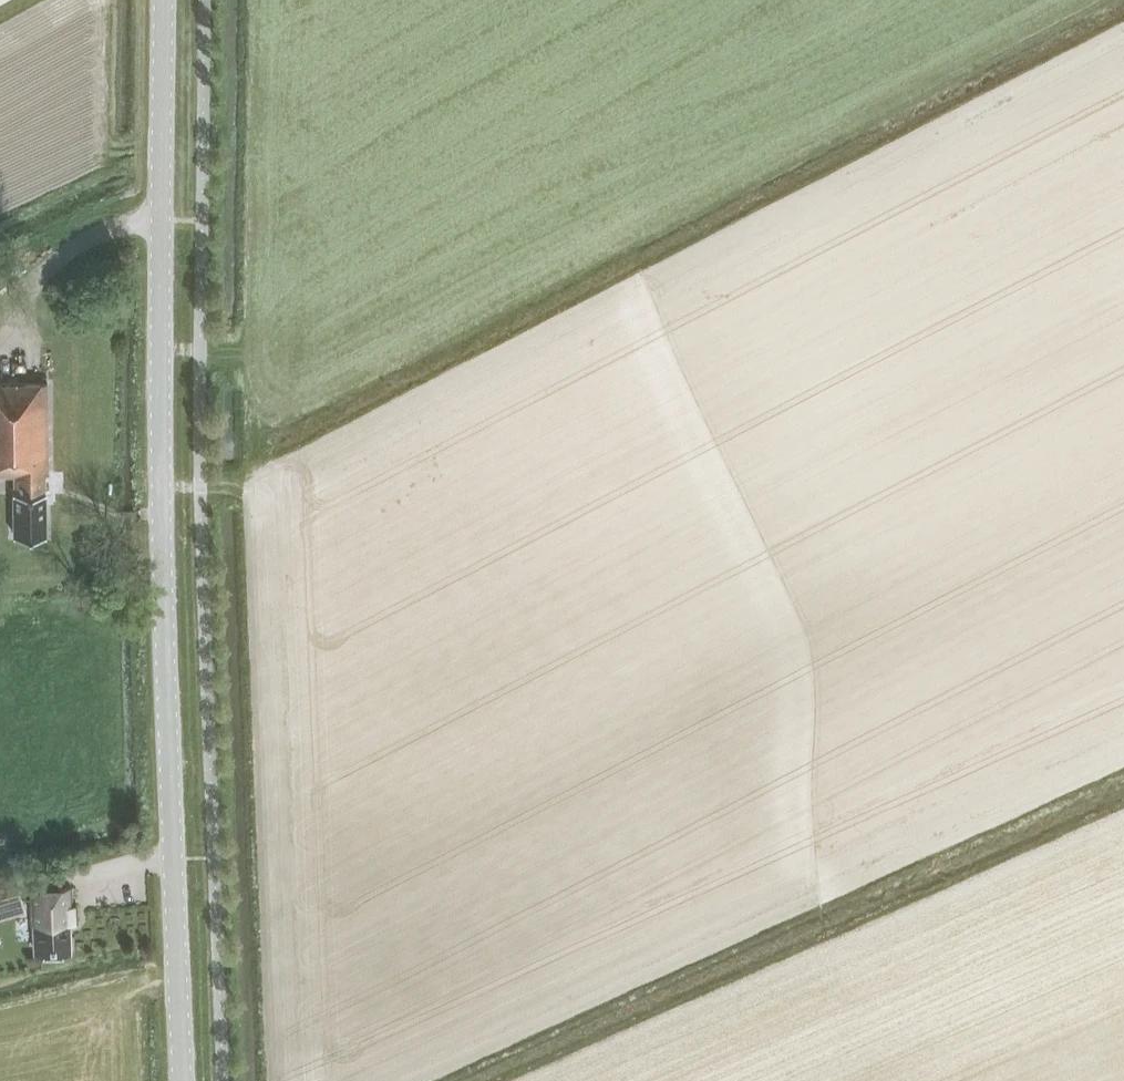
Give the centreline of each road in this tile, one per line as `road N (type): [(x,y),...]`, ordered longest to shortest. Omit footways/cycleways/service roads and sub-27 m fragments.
road 1 (secondary): [(181,1080),(160,466),(163,0)]

